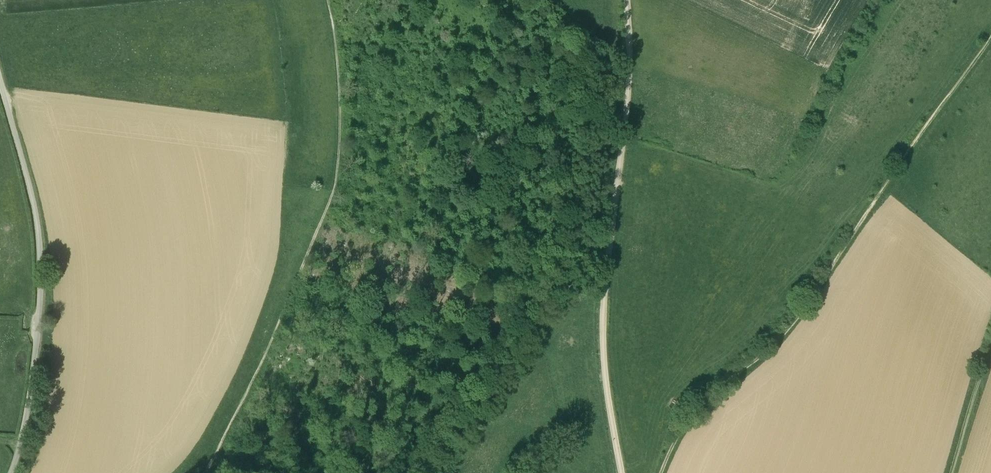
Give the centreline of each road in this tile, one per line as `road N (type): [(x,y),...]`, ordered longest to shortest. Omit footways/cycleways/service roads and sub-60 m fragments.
road 1 (track): [(990,37),(801,310),(696,407),(660,472)]
road 2 (unclassified): [(621,472),(602,324),(627,97),(626,0)]
road 3 (unclassified): [(0,81),(40,246),(33,372),(10,472)]
road 4 (track): [(401,472),(487,366),(606,269)]
road 5 (track): [(990,341),(950,472)]

